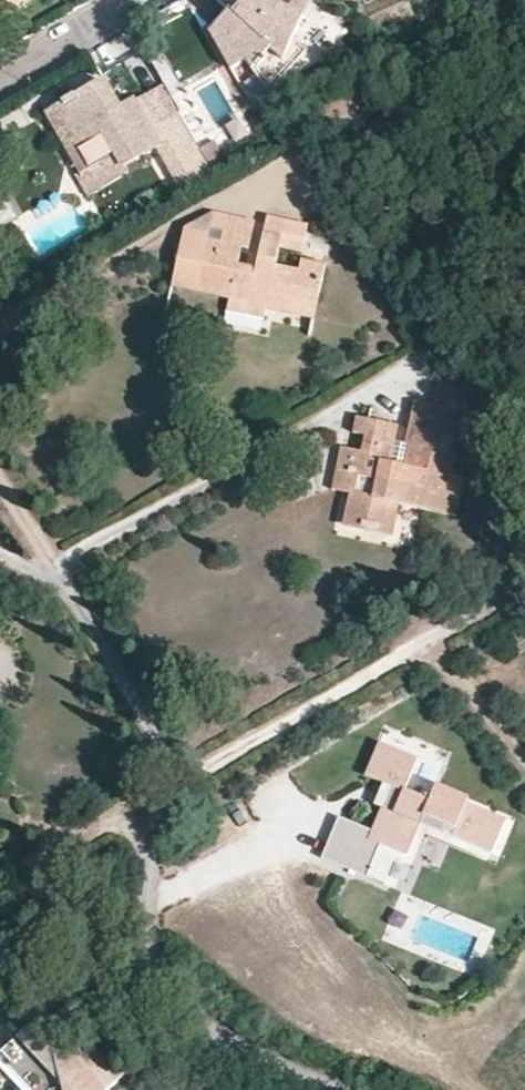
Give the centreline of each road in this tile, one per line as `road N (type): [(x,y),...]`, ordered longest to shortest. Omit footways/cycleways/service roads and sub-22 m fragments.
road 1 (track): [(524,591),(0,881)]
road 2 (track): [(0,552),(33,567),(54,565),(321,417),(416,374)]
road 3 (residential): [(152,799),(151,959),(172,1013),(353,1089)]
road 4 (track): [(185,781),(0,484)]
road 5 (track): [(0,328),(212,205),(281,184)]
road 6 (residential): [(0,76),(136,0)]
road 7 (track): [(426,647),(524,762)]

